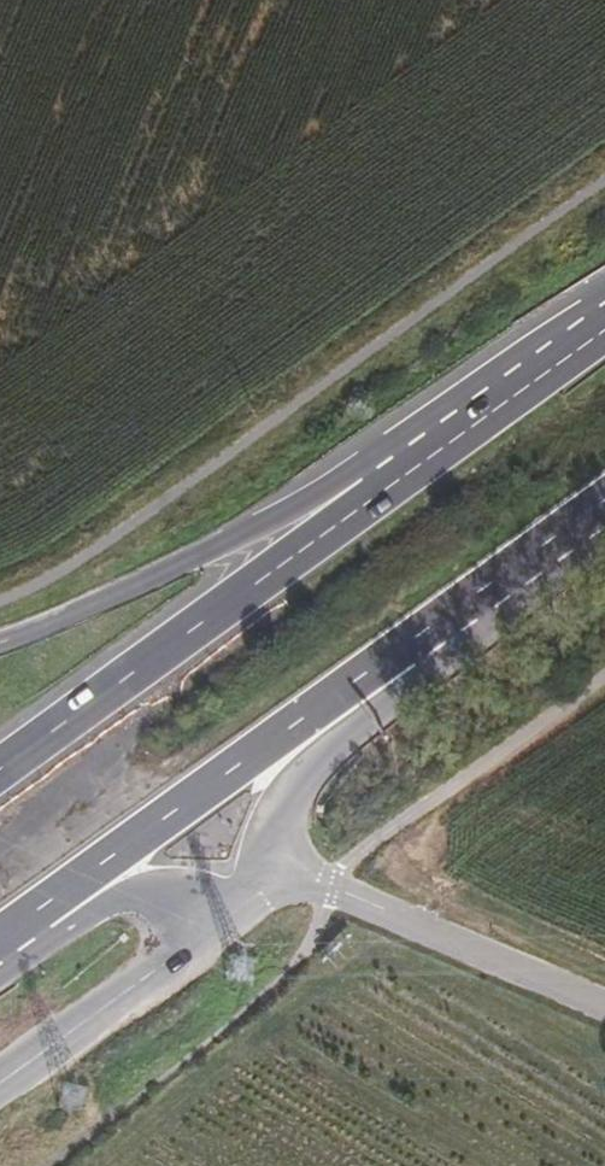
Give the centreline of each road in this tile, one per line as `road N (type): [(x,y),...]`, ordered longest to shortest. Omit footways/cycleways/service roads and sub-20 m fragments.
road 1 (trunk): [(15,927),(407,643)]
road 2 (trunk): [(371,501),(0,771)]
road 3 (trunk): [(371,501),(274,513),(0,643)]
road 4 (tertiary): [(271,873),(347,894),(604,1005)]
road 5 (trunk): [(604,330),(371,501)]
road 6 (trunk): [(271,873),(282,808),(371,712),(407,643)]
road 7 (unclassified): [(0,1080),(211,921)]
road 8 (trunk): [(407,643),(604,502)]
road 9 (trunk): [(15,927),(60,924),(101,905),(161,900),(211,921)]

